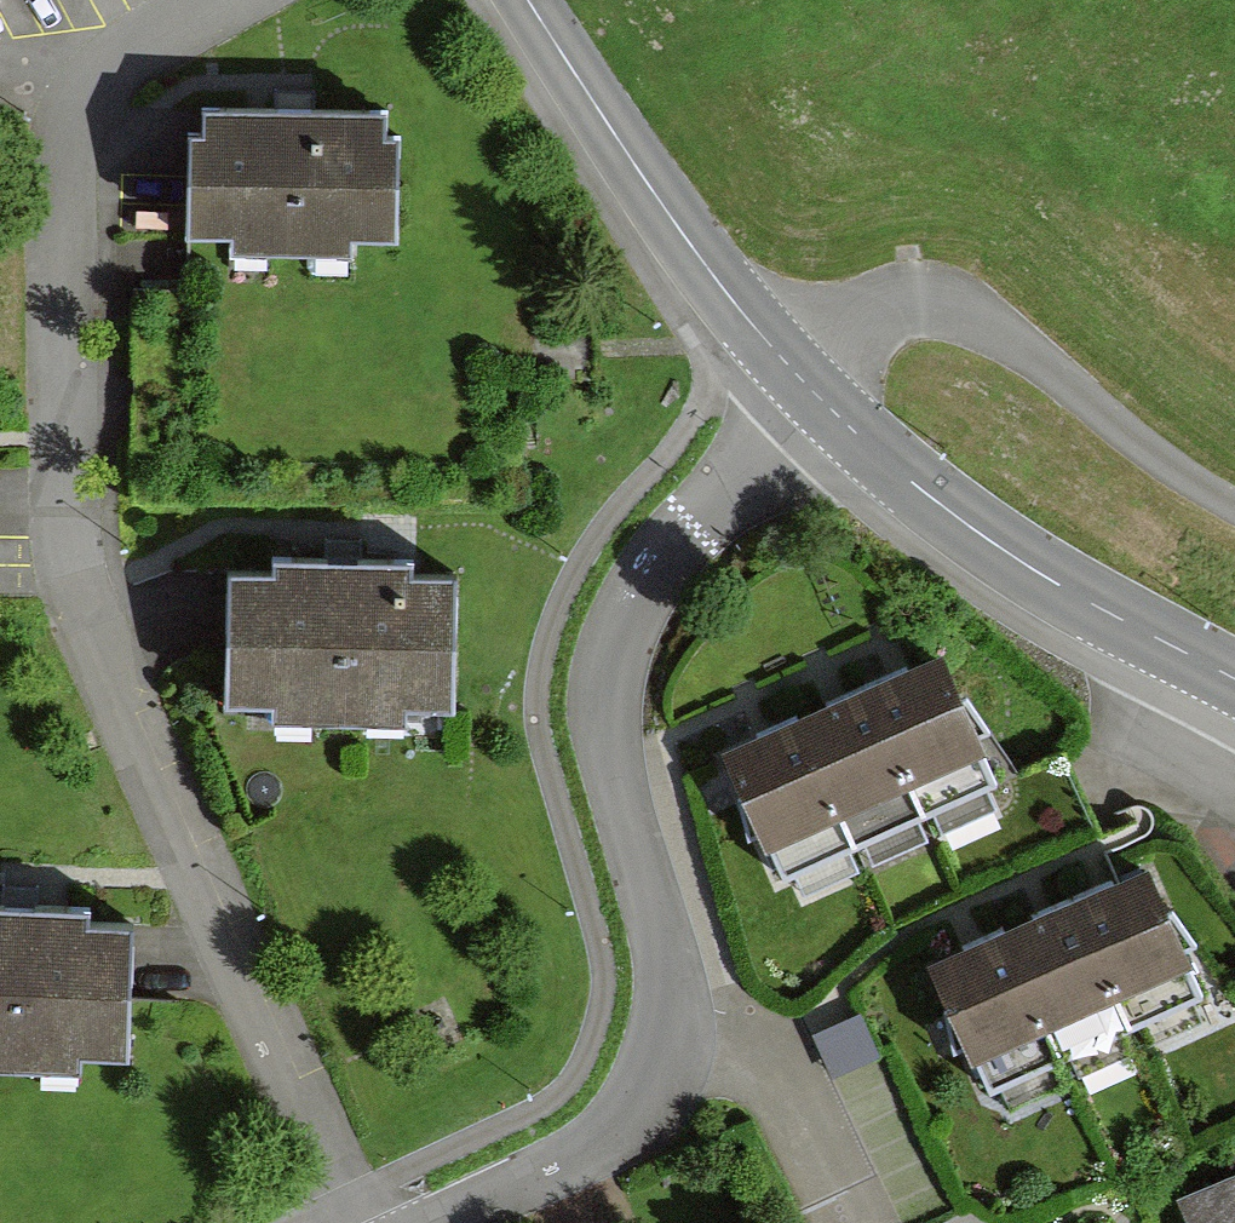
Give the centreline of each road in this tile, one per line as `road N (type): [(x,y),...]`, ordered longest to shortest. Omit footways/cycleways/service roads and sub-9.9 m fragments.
road 1 (residential): [(222,0),(108,65),(77,96),(64,138),(63,499),(71,563),(102,660),(350,1222)]
road 2 (residential): [(432,1222),(558,1168),(621,1128),(657,1071),(671,1015),(608,725),(609,665),(628,608),(809,385)]
road 3 (track): [(1234,500),(1168,466),(971,318),(916,298),(866,314),(809,385)]
road 4 (residential): [(809,385),(976,533),(1234,678)]
road 5 (residential): [(530,0),(672,225),(809,385)]

